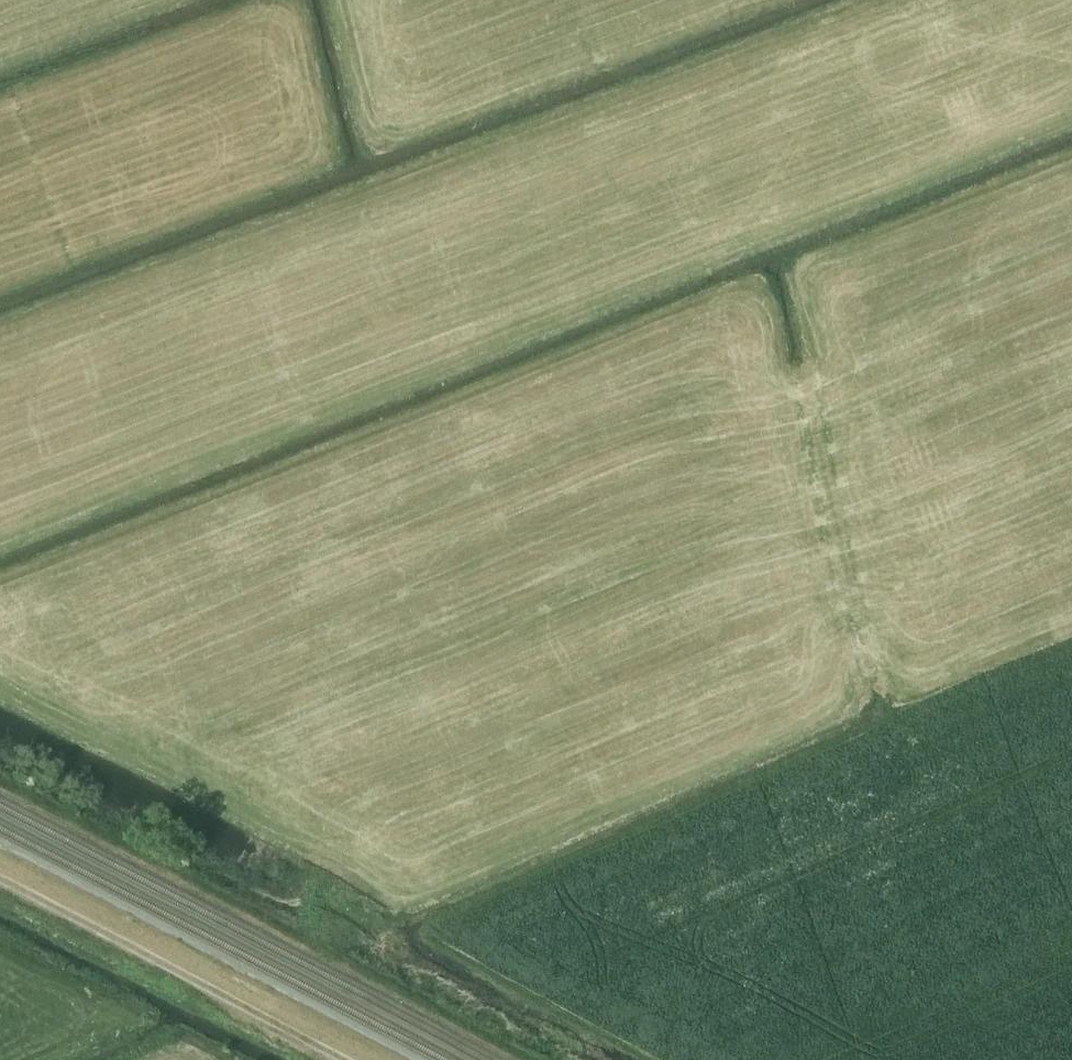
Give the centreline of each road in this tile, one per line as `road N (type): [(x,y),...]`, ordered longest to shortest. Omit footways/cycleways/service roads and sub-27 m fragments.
road 1 (track): [(343,1059),(0,877)]

